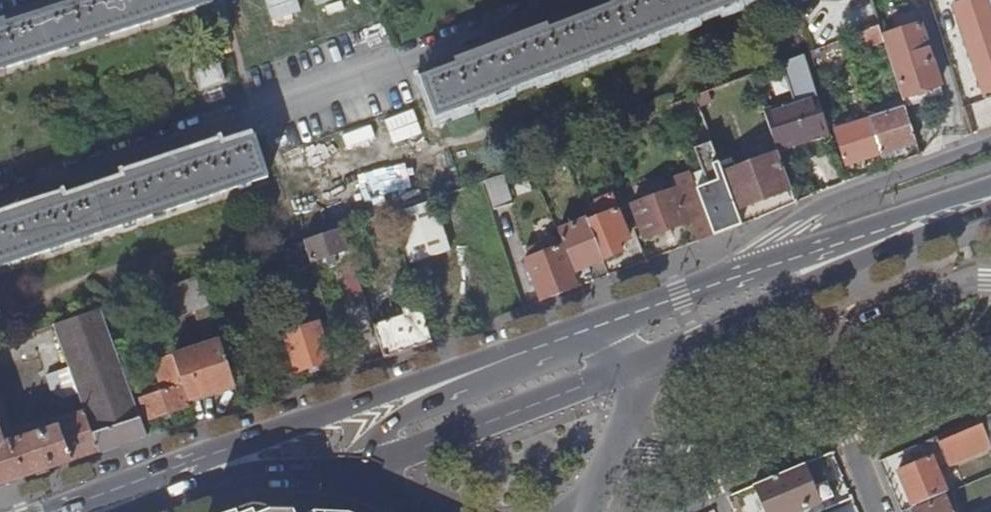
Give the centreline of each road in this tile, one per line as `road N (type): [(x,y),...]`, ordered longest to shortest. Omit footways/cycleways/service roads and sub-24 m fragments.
road 1 (secondary): [(640,363),(954,214)]
road 2 (secondary): [(517,349),(265,440),(195,476)]
road 3 (secondary): [(357,470),(640,363)]
road 4 (residential): [(990,137),(805,216),(742,278)]
road 5 (residential): [(810,402),(825,341),(962,284),(990,284)]
road 6 (secondary): [(954,214),(742,278)]
road 7 (secondary): [(517,349),(482,382),(397,414),(367,446),(357,470)]
road 8 (secondary): [(195,476),(357,470)]
road 9 (secondary): [(742,278),(593,329)]
road 10 (residential): [(876,511),(836,416),(810,402)]

